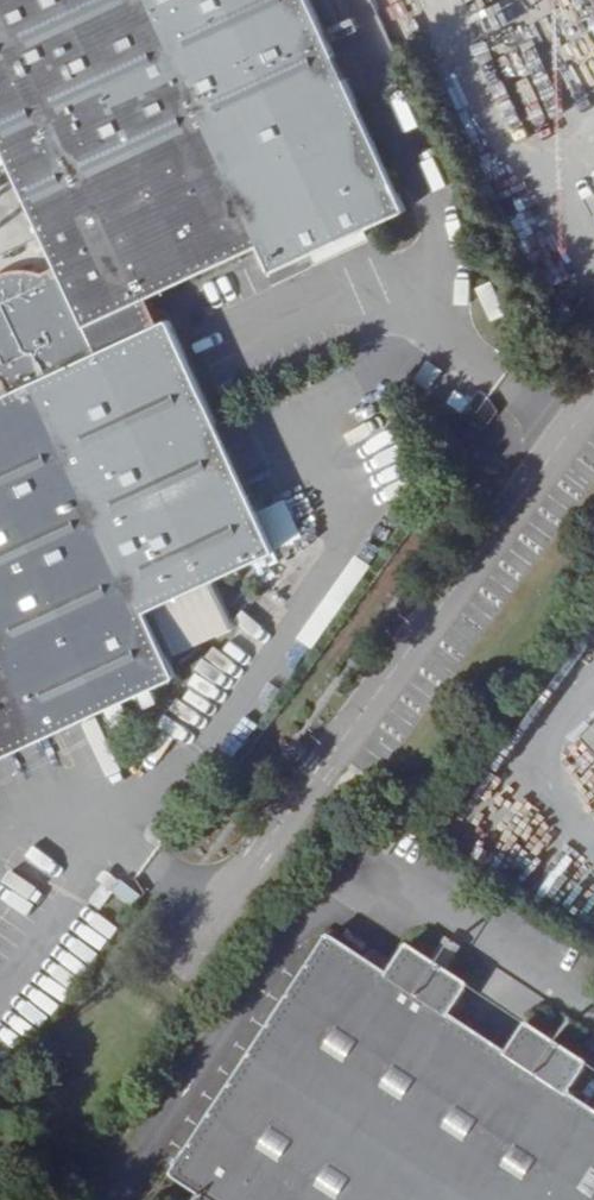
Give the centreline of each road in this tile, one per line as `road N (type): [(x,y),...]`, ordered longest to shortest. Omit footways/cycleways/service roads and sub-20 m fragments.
road 1 (unclassified): [(207,931),(593,393)]

